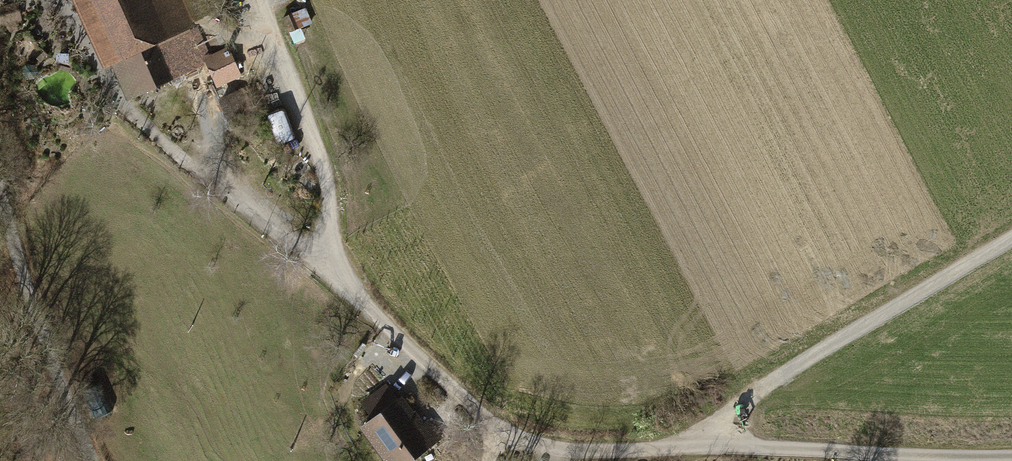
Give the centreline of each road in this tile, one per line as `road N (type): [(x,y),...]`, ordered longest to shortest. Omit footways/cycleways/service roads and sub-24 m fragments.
road 1 (unclassified): [(1011,459),(536,447),(498,430),(294,246)]
road 2 (track): [(716,447),(724,424),(758,396),(1011,243)]
road 3 (track): [(255,0),(325,173),(328,271)]
road 4 (unclassified): [(0,196),(36,331),(94,460)]

